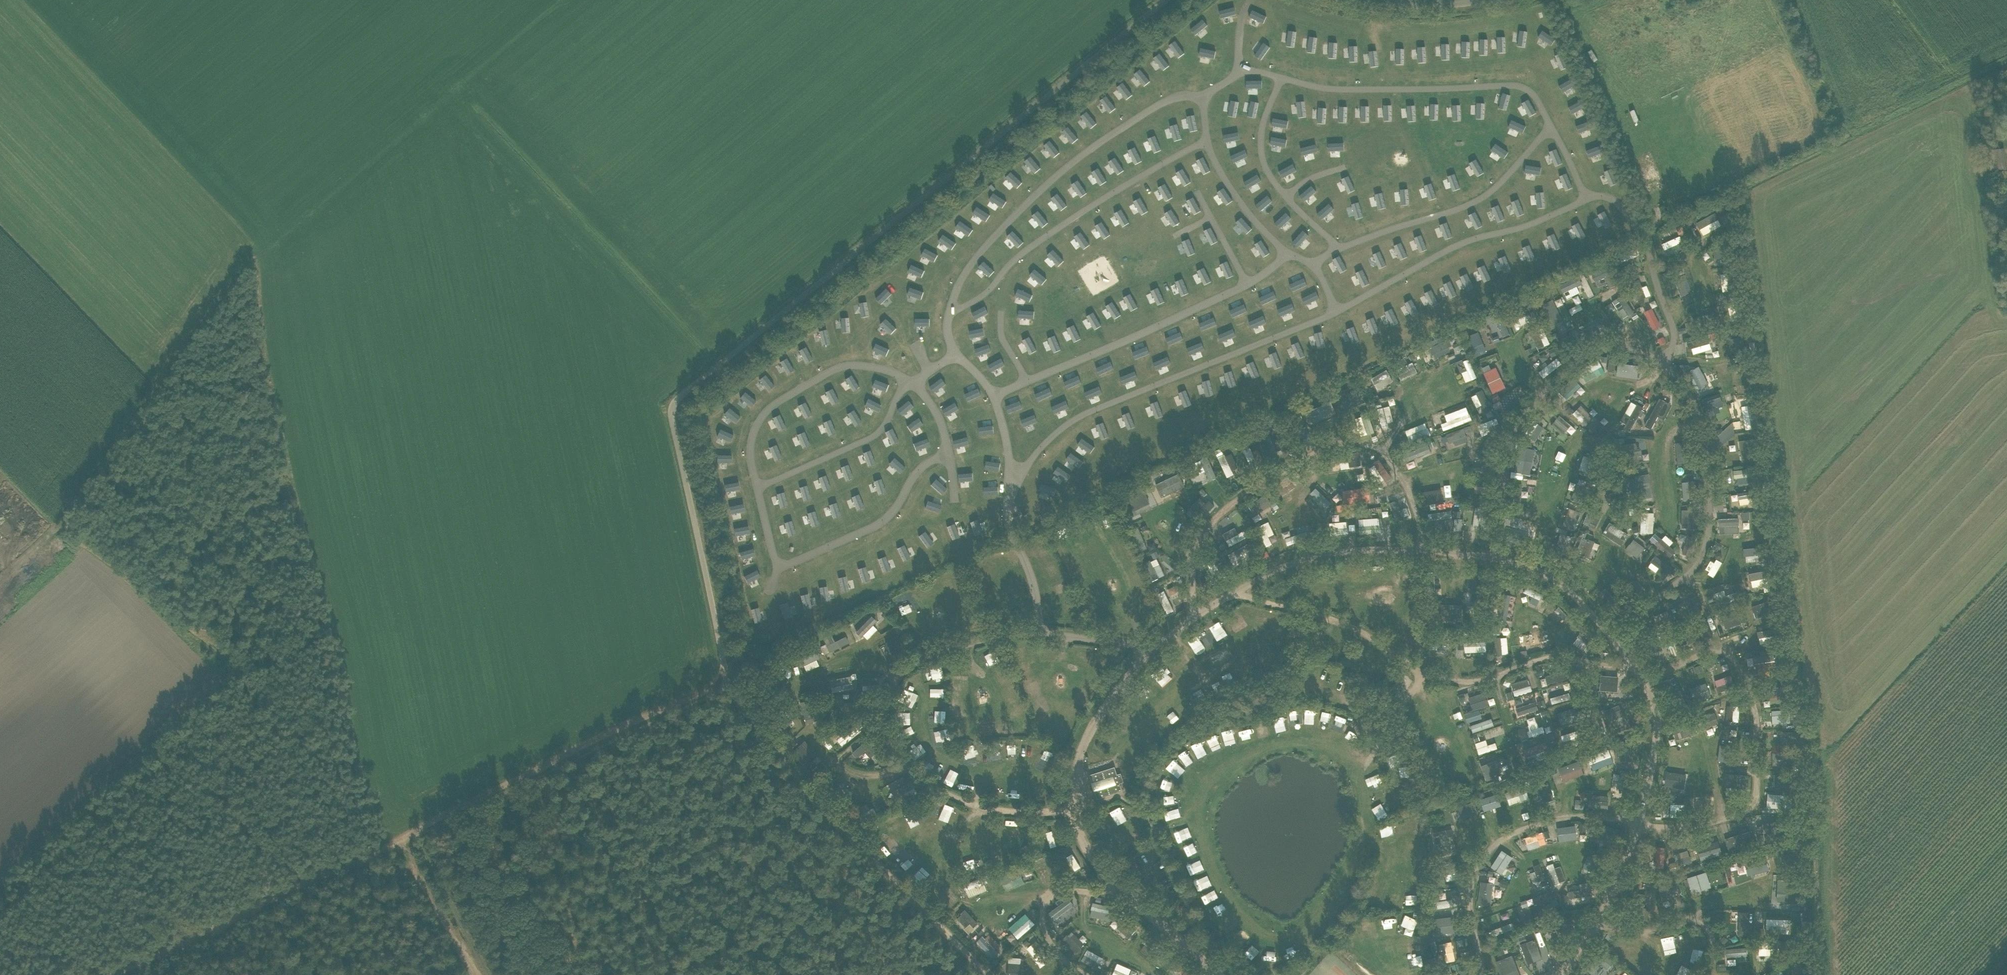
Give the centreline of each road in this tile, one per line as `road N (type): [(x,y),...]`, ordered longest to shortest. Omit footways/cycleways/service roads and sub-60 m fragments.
road 1 (unclassified): [(1165,0),(673,403),(728,683)]
road 2 (track): [(989,974),(795,776),(728,683)]
road 3 (track): [(395,844),(726,678)]
road 4 (track): [(395,844),(114,974)]
road 5 (track): [(887,876),(703,974)]
road 6 (track): [(476,974),(395,844)]
road 7 (unclassified): [(1365,0),(1491,0)]

